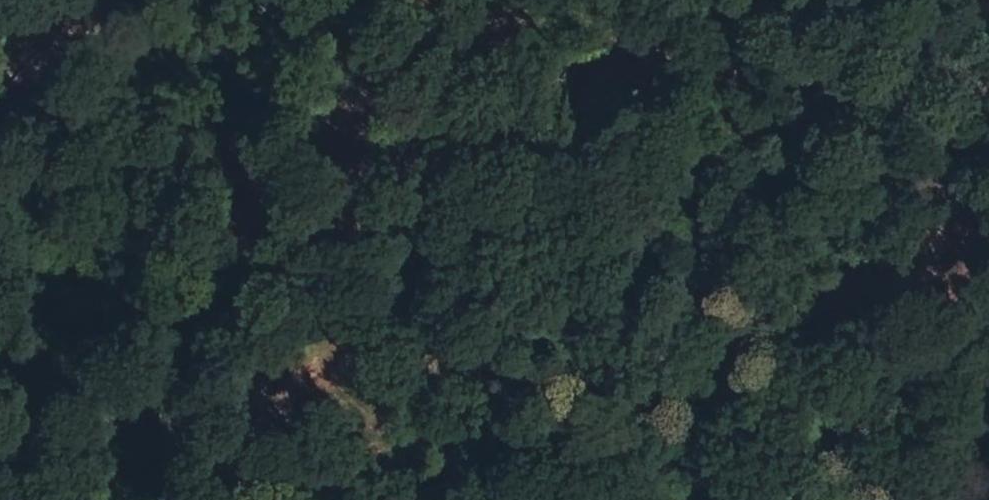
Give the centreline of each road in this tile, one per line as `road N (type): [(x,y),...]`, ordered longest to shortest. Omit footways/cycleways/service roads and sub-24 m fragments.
road 1 (track): [(988,168),(884,0)]

